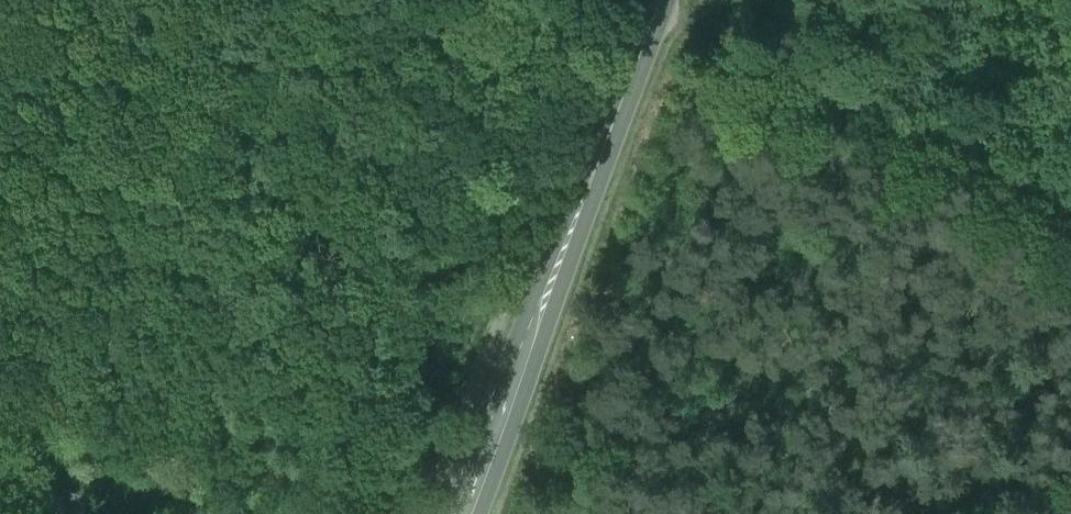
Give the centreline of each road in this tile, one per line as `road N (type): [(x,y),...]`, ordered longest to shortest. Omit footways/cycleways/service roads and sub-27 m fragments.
road 1 (primary): [(466,513),(661,0)]

